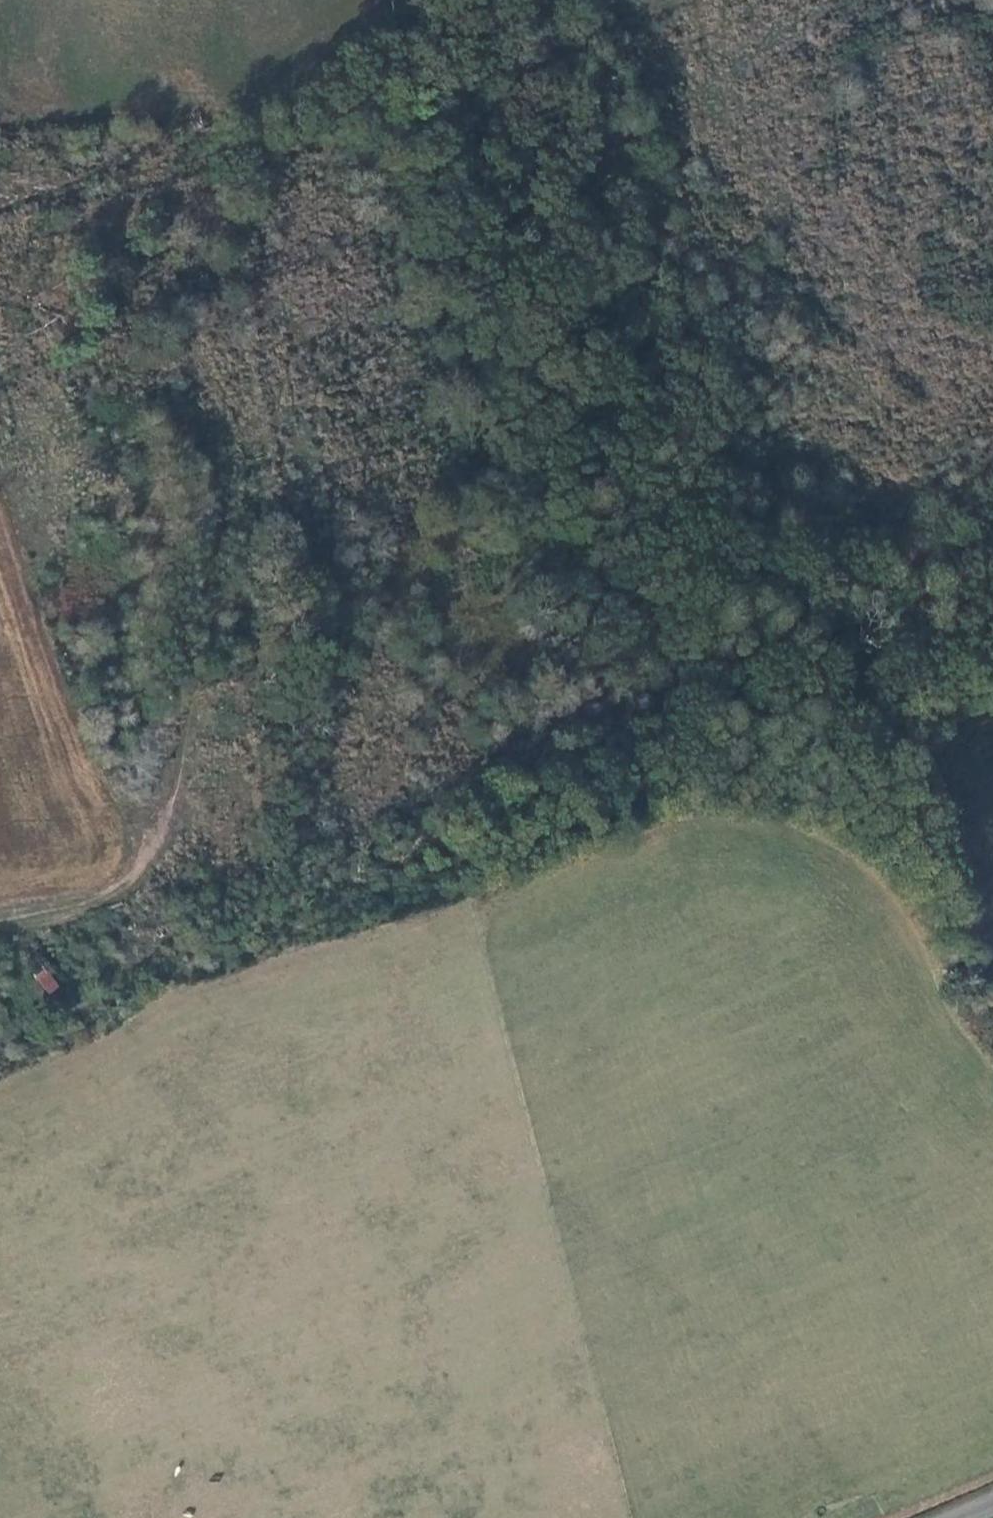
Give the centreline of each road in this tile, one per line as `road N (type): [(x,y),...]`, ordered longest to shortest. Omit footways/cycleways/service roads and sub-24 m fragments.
road 1 (track): [(0,921),(108,894),(149,858),(178,798),(211,645)]

